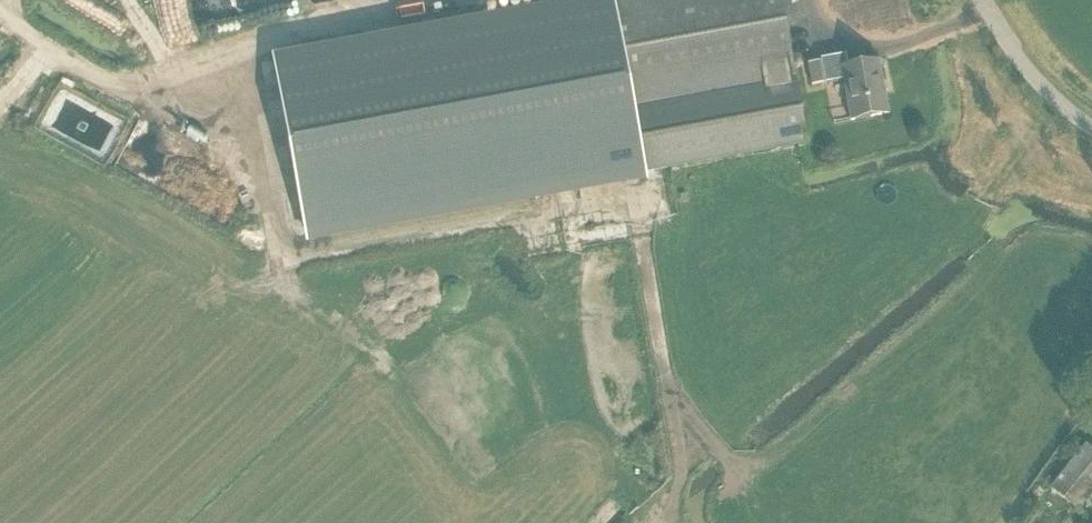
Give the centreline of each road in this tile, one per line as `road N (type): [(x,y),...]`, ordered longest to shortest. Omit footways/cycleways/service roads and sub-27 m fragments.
road 1 (unclassified): [(1091,121),(1073,114),(995,39),(976,0)]

